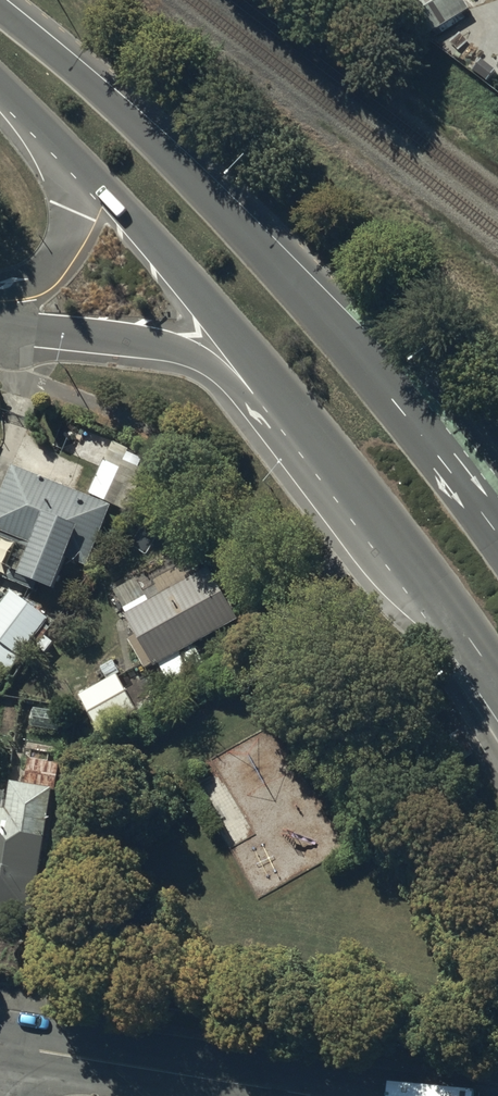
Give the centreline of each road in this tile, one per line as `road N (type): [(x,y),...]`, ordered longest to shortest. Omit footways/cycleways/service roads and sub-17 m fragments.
road 1 (trunk): [(0,9),(226,211),(335,330),(497,535)]
road 2 (trunk): [(312,432),(38,118)]
road 3 (trunk): [(312,432),(195,355),(0,317)]
road 4 (tertiary): [(6,1049),(337,1095)]
road 5 (trunk): [(497,680),(312,432)]
road 6 (trunk): [(0,291),(53,264),(70,225),(56,156),(38,118)]

